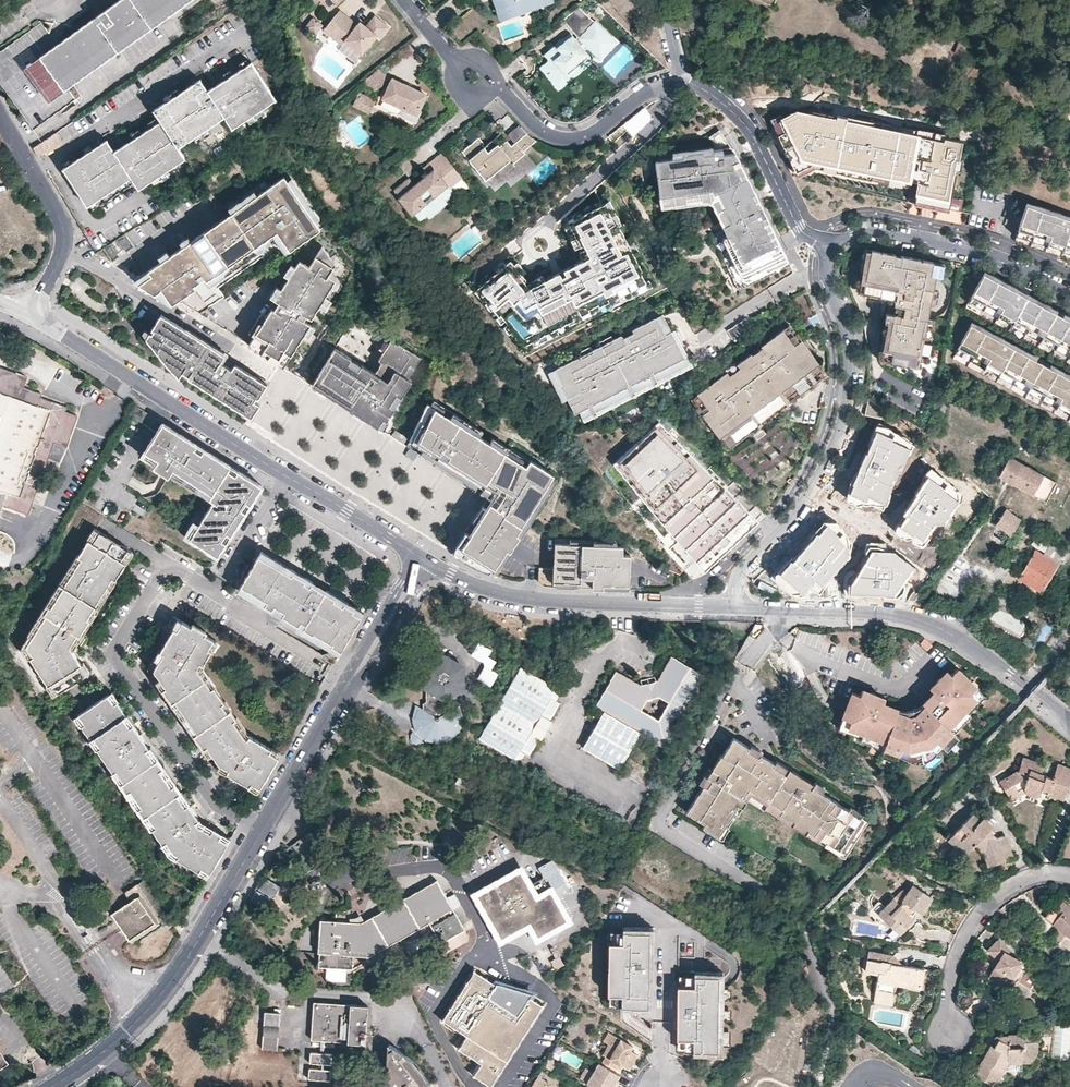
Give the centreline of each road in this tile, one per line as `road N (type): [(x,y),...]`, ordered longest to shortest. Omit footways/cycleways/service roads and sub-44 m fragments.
road 1 (residential): [(738,610),(742,571),(811,495),(846,416),(849,346),(826,272),(833,246)]
road 2 (residential): [(217,592),(166,562),(114,653),(217,802),(263,829)]
road 3 (residential): [(738,610),(925,621),(1012,672),(1069,721)]
road 4 (residential): [(46,1086),(149,1008),(263,829)]
road 5 (residential): [(425,557),(525,601),(738,610)]
road 6 (residential): [(263,829),(425,557)]
road 7 (residential): [(24,316),(289,474)]
road 8 (residential): [(833,246),(869,232),(962,250),(1069,298)]
road 9 (residential): [(492,81),(538,130),(568,140),(589,136),(635,100),(688,86)]
road 10 (residential): [(0,116),(63,228),(63,252),(24,316)]
road 11 (residential): [(951,1034),(951,981),(975,924),(1017,883),(1069,877)]
road 12 (residential): [(688,86),(746,126),(800,232),(833,246)]
road 13 (residential): [(289,474),(425,557)]
road 14 (residential): [(217,592),(289,474)]
road 15 (residential): [(327,664),(217,592)]

